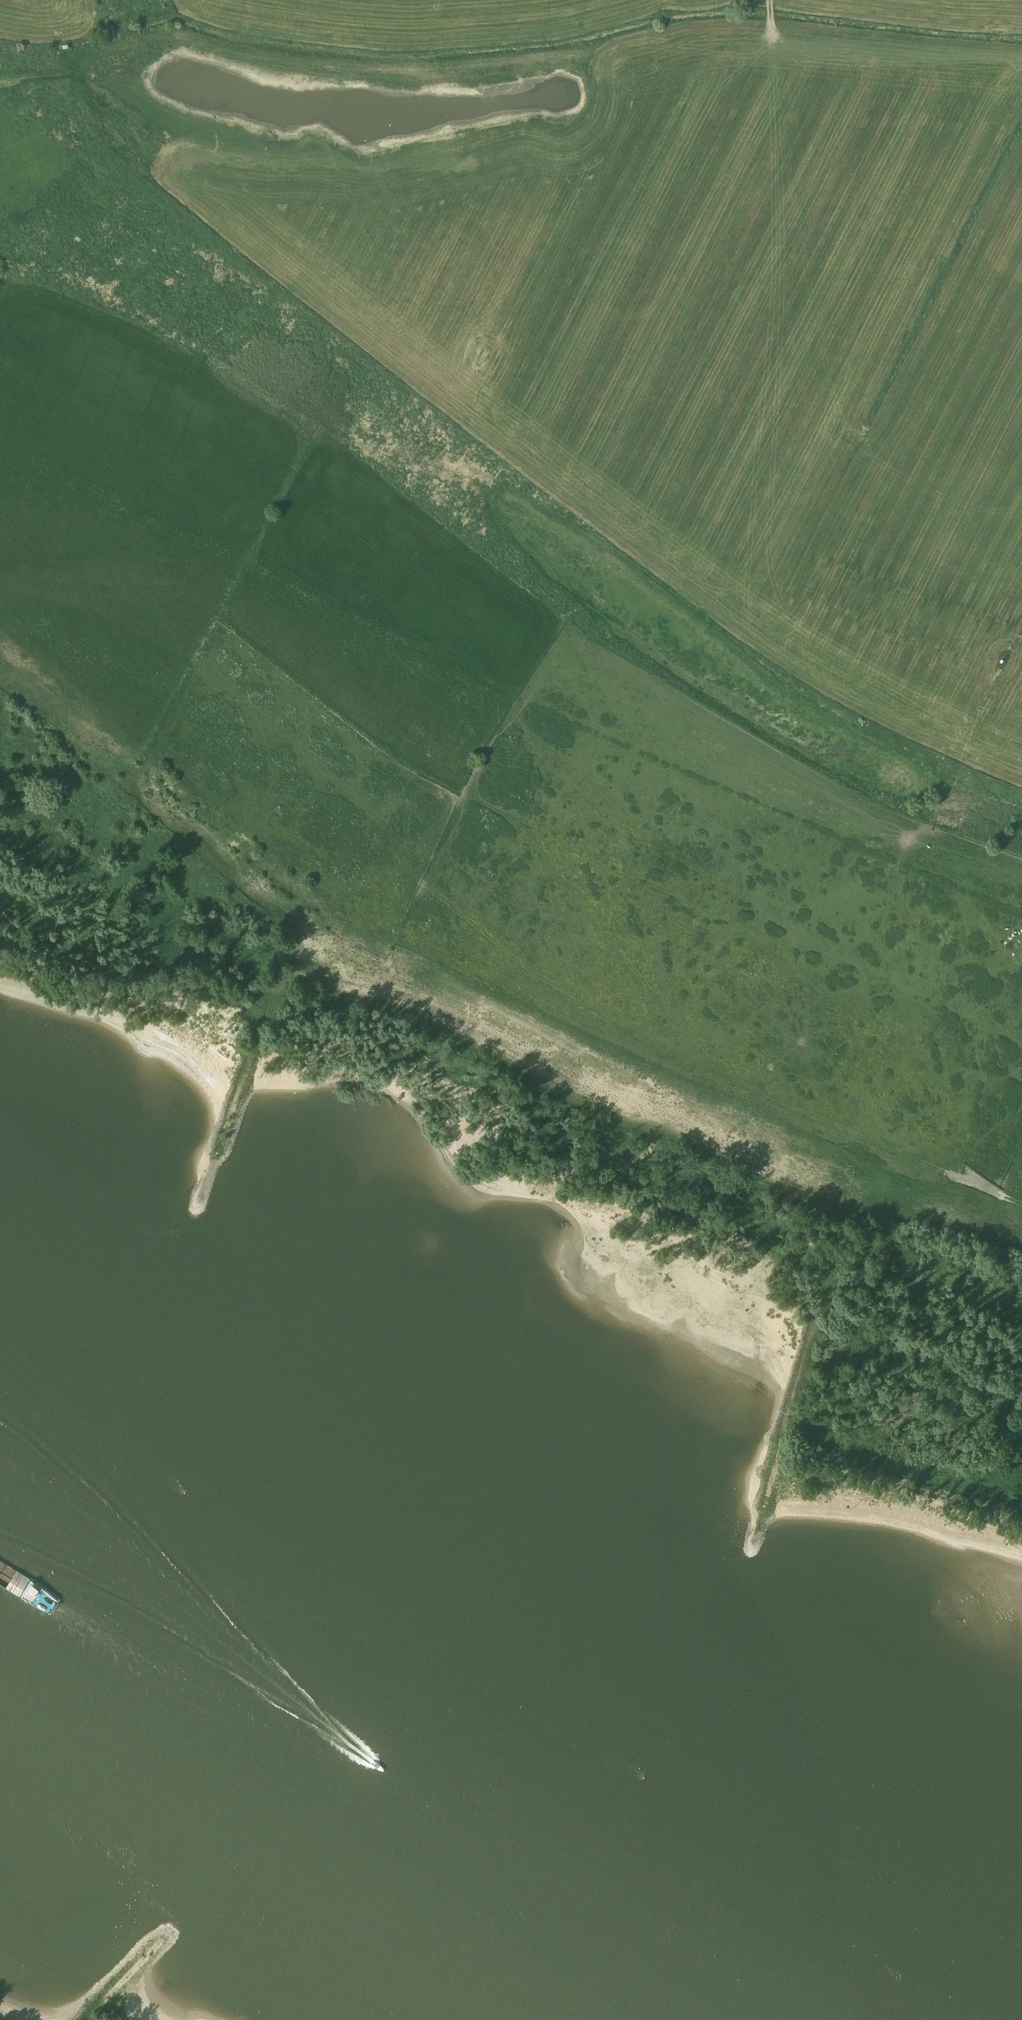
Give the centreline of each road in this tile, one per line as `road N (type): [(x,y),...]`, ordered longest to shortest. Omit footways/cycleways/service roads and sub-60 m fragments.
road 1 (track): [(0,567),(230,617),(369,726),(530,838),(695,1058),(819,1125),(1021,1200)]

